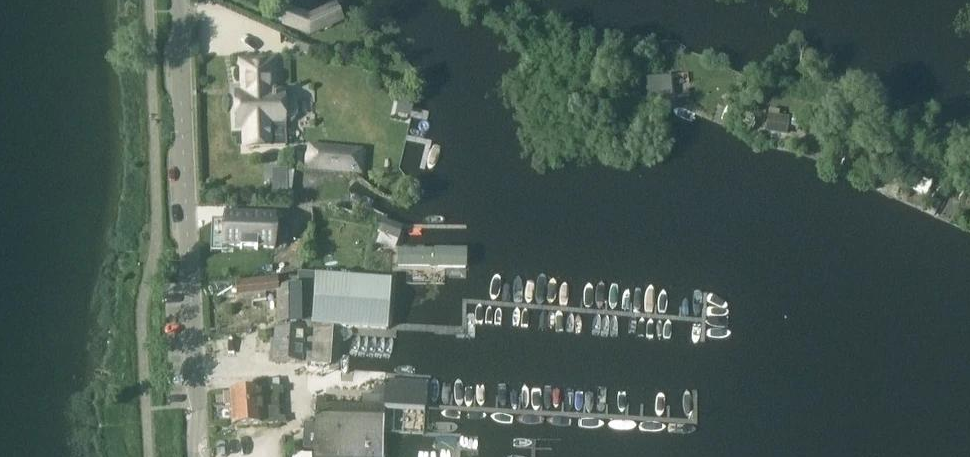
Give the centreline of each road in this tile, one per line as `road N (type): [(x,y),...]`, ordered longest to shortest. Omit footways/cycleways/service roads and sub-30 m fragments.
road 1 (tertiary): [(202,456),(184,0)]

